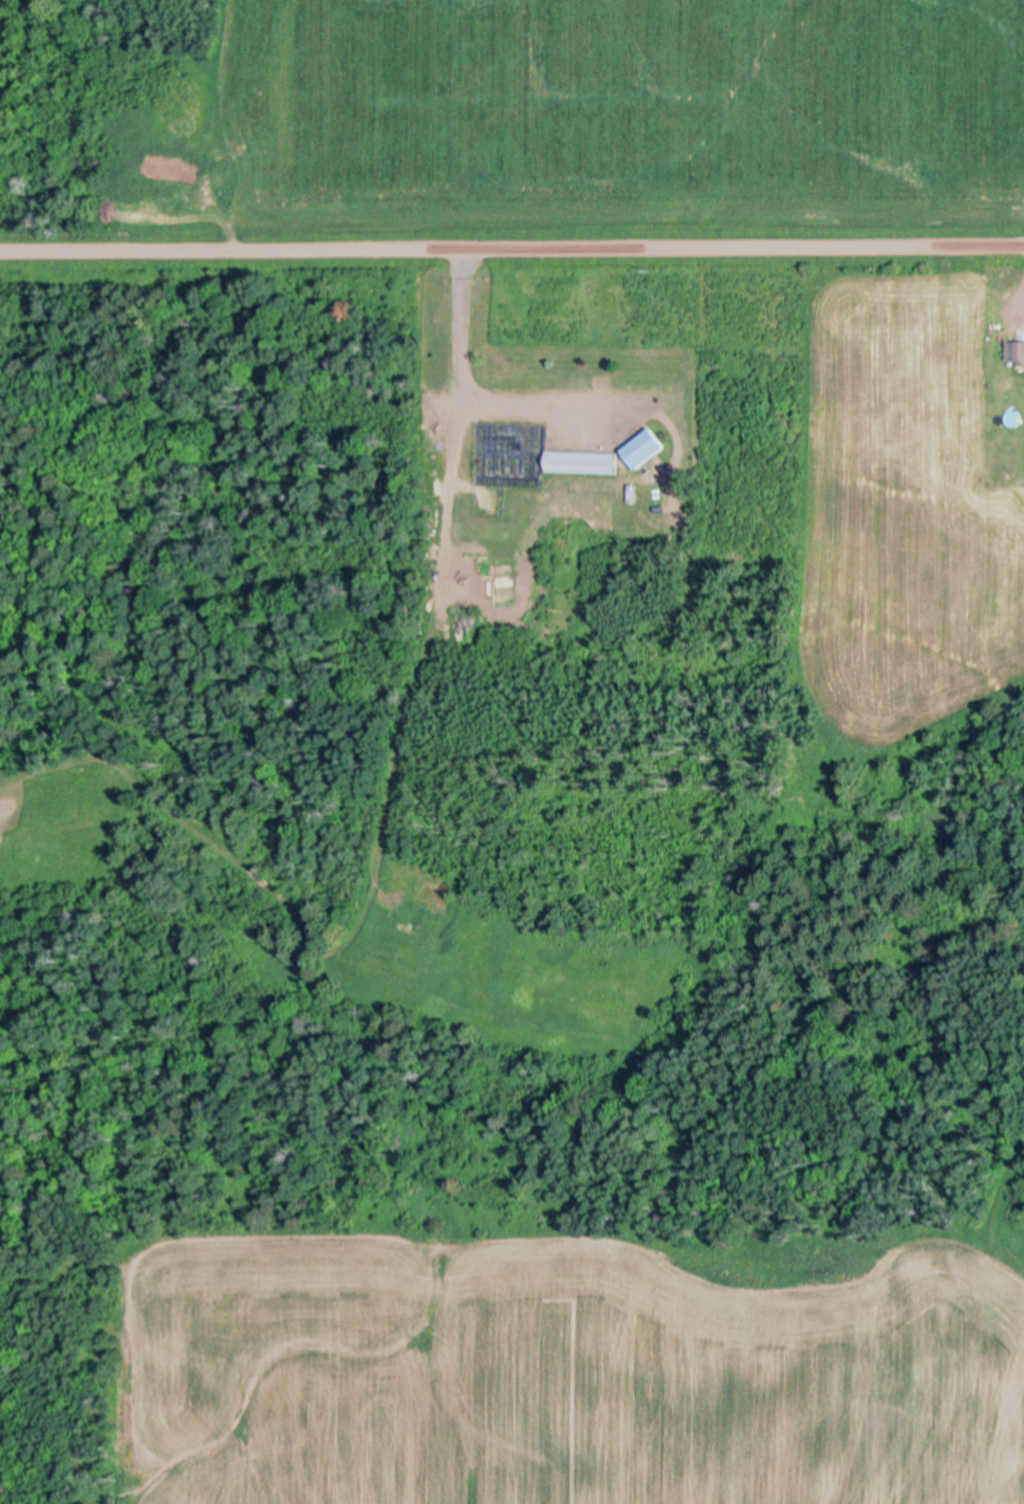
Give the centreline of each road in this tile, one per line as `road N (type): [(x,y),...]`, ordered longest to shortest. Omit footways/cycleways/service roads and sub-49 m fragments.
road 1 (residential): [(1023,245),(0,241)]

